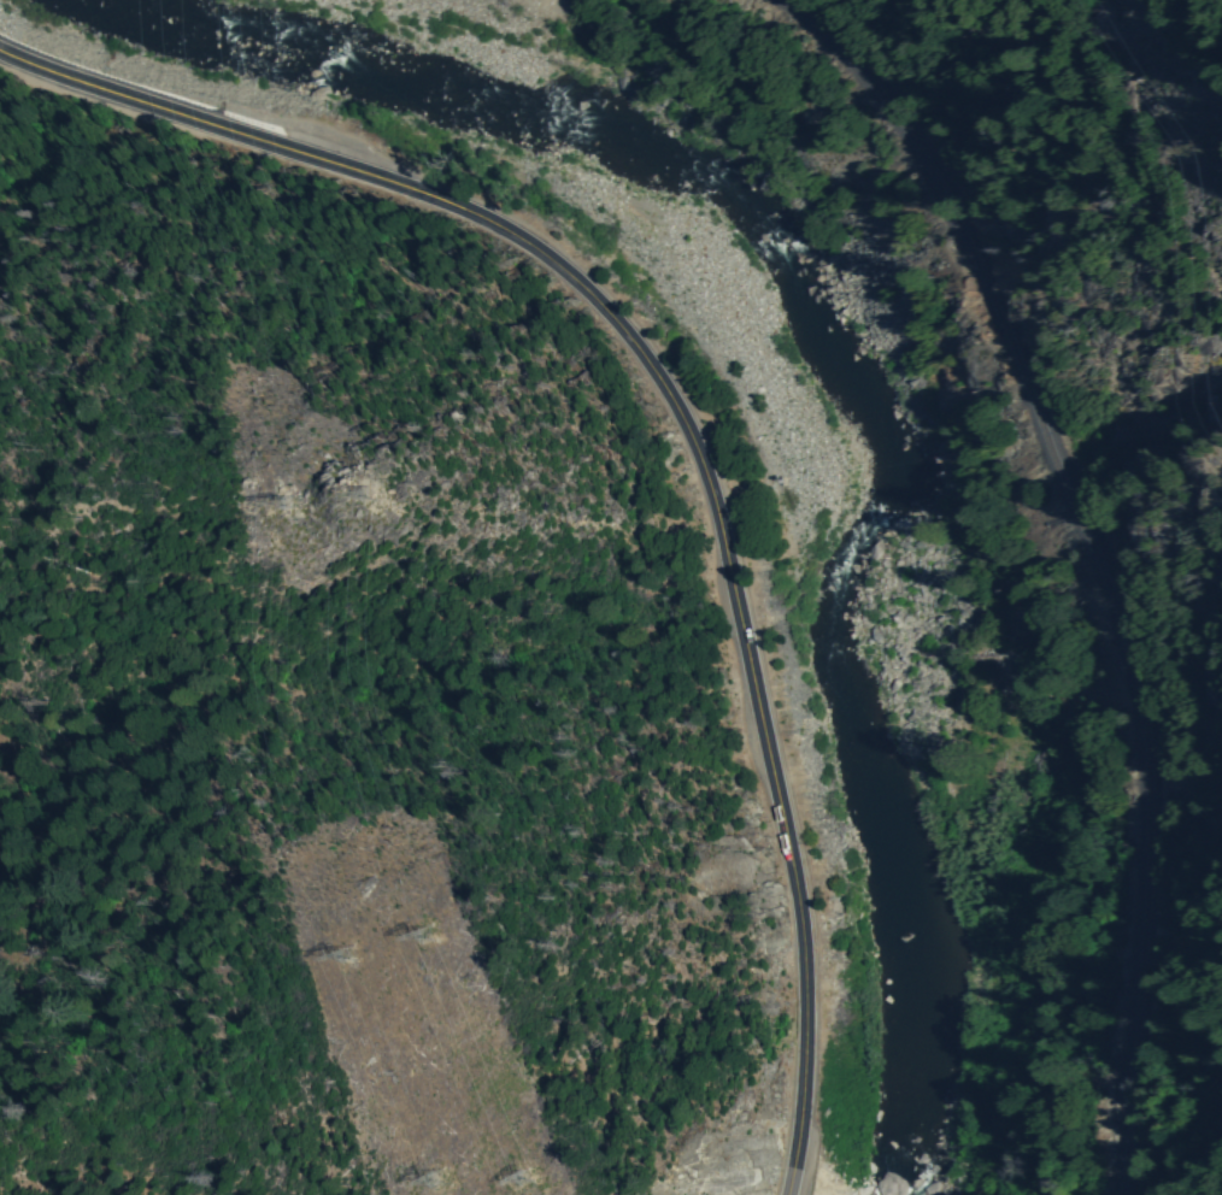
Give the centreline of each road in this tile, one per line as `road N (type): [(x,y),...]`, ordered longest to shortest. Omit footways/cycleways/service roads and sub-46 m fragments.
road 1 (primary): [(0,51),(462,204),(537,247),(601,301),(656,370),(700,448),(788,823),(803,914),(807,1066),(788,1194)]

